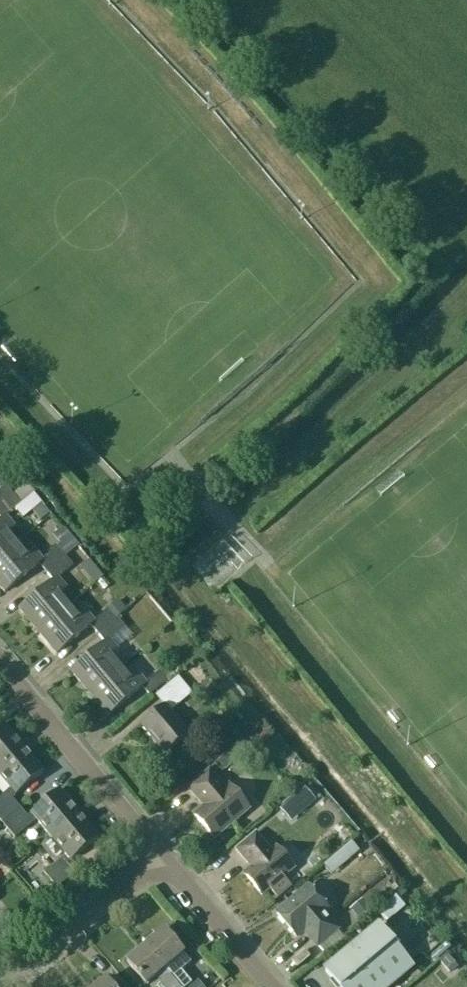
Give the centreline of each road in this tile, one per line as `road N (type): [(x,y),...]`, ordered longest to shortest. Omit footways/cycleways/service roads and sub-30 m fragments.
road 1 (residential): [(159,855),(0,666)]
road 2 (residential): [(1,986),(159,855)]
road 3 (residential): [(271,986),(159,855)]

